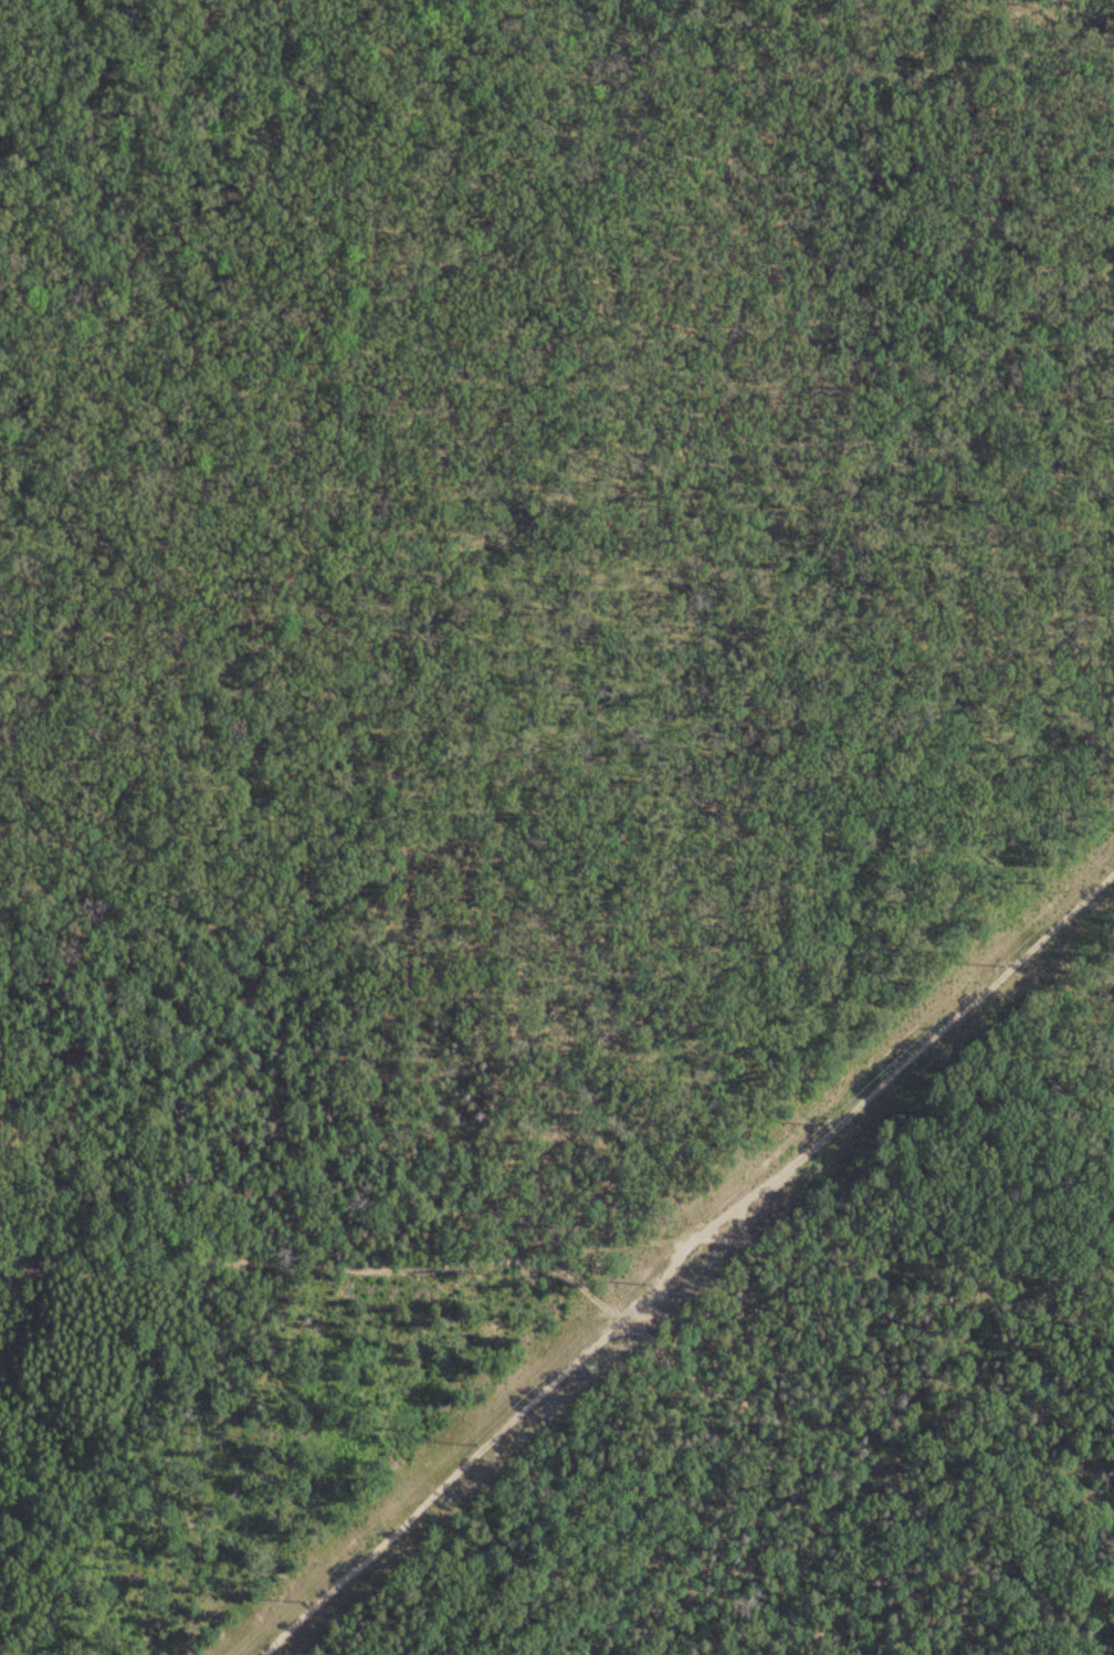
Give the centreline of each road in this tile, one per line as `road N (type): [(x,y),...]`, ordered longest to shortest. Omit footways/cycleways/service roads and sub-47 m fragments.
road 1 (track): [(0,1273),(52,1268),(146,1280),(283,1264),(428,1271),(523,1261),(629,1318),(659,1352),(712,1385),(861,1431),(978,1502),(1098,1654)]

